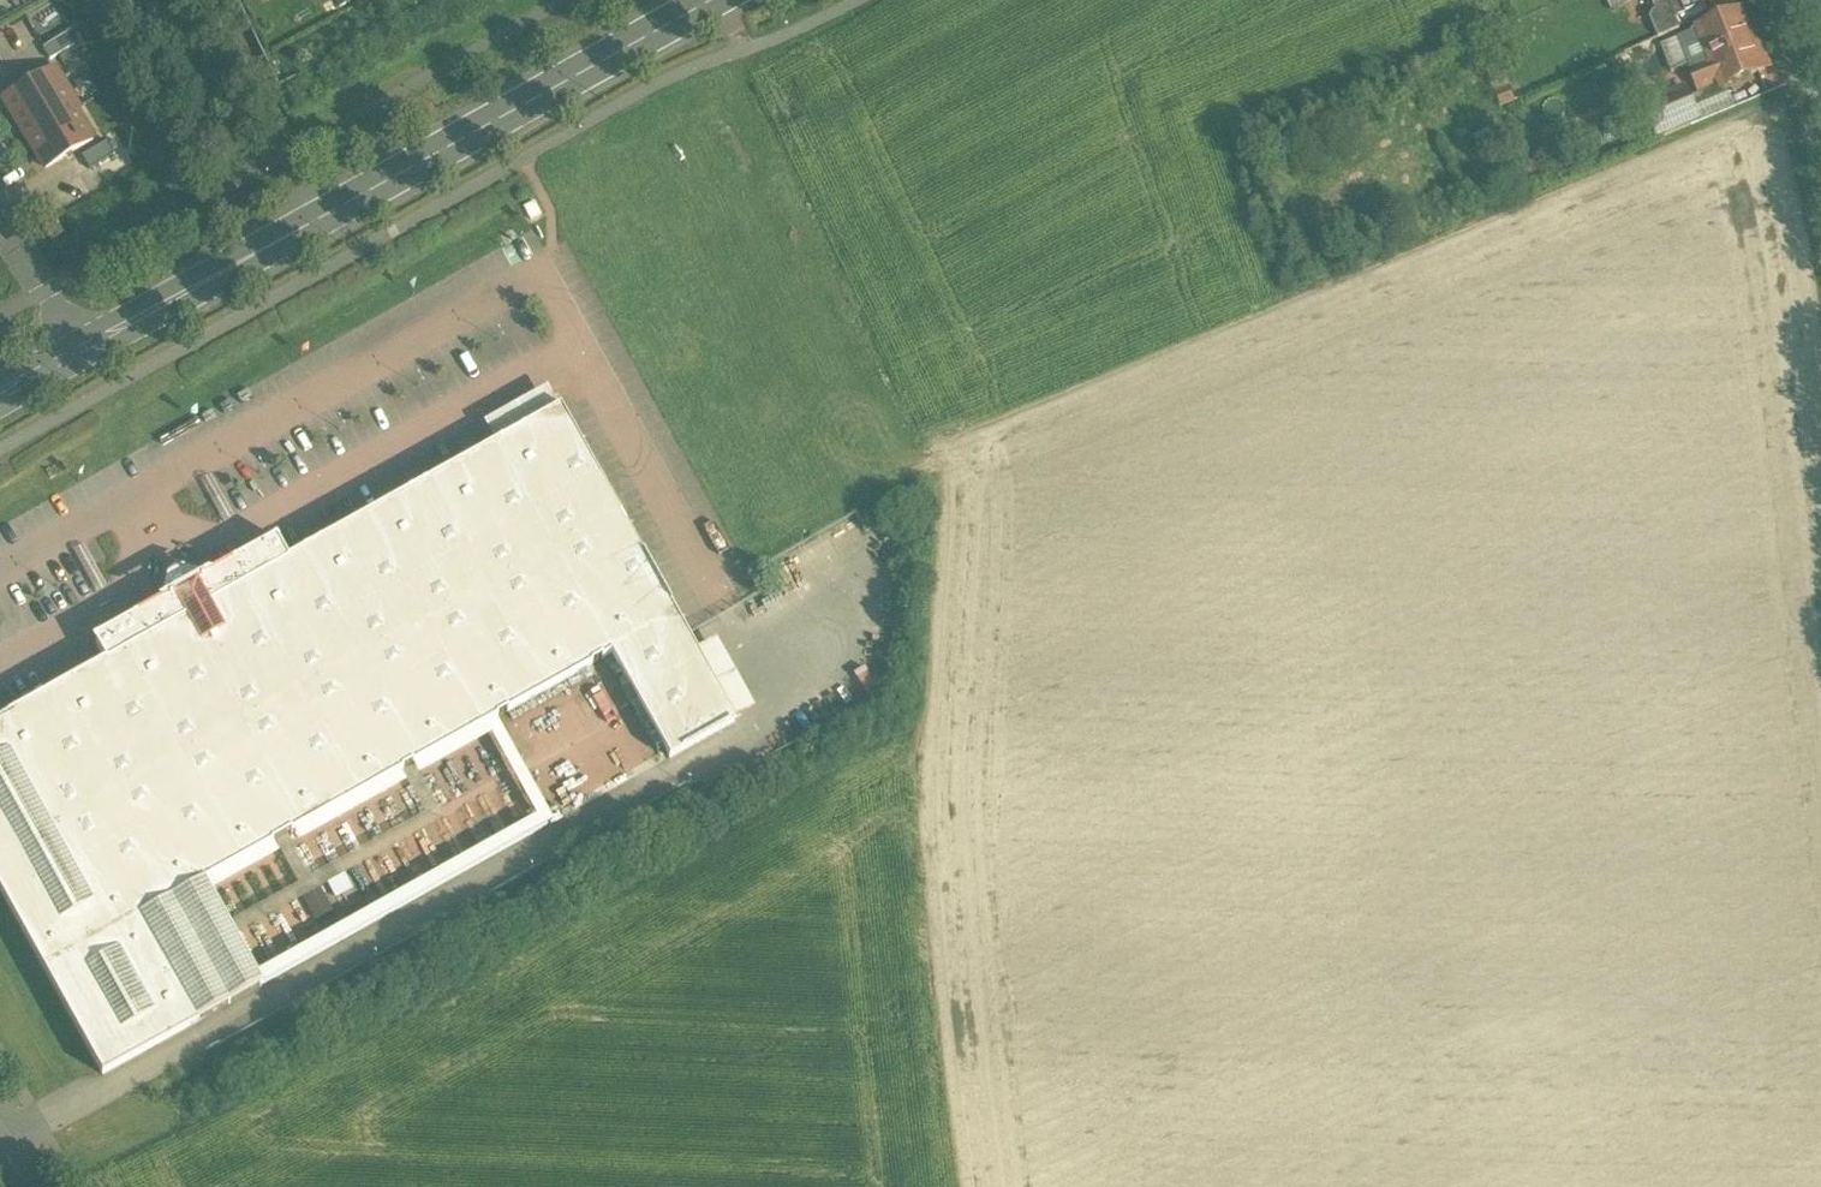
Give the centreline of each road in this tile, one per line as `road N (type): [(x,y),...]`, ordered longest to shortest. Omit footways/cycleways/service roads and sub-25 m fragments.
road 1 (secondary): [(708,0),(0,395)]
road 2 (residential): [(1787,0),(1820,165)]

